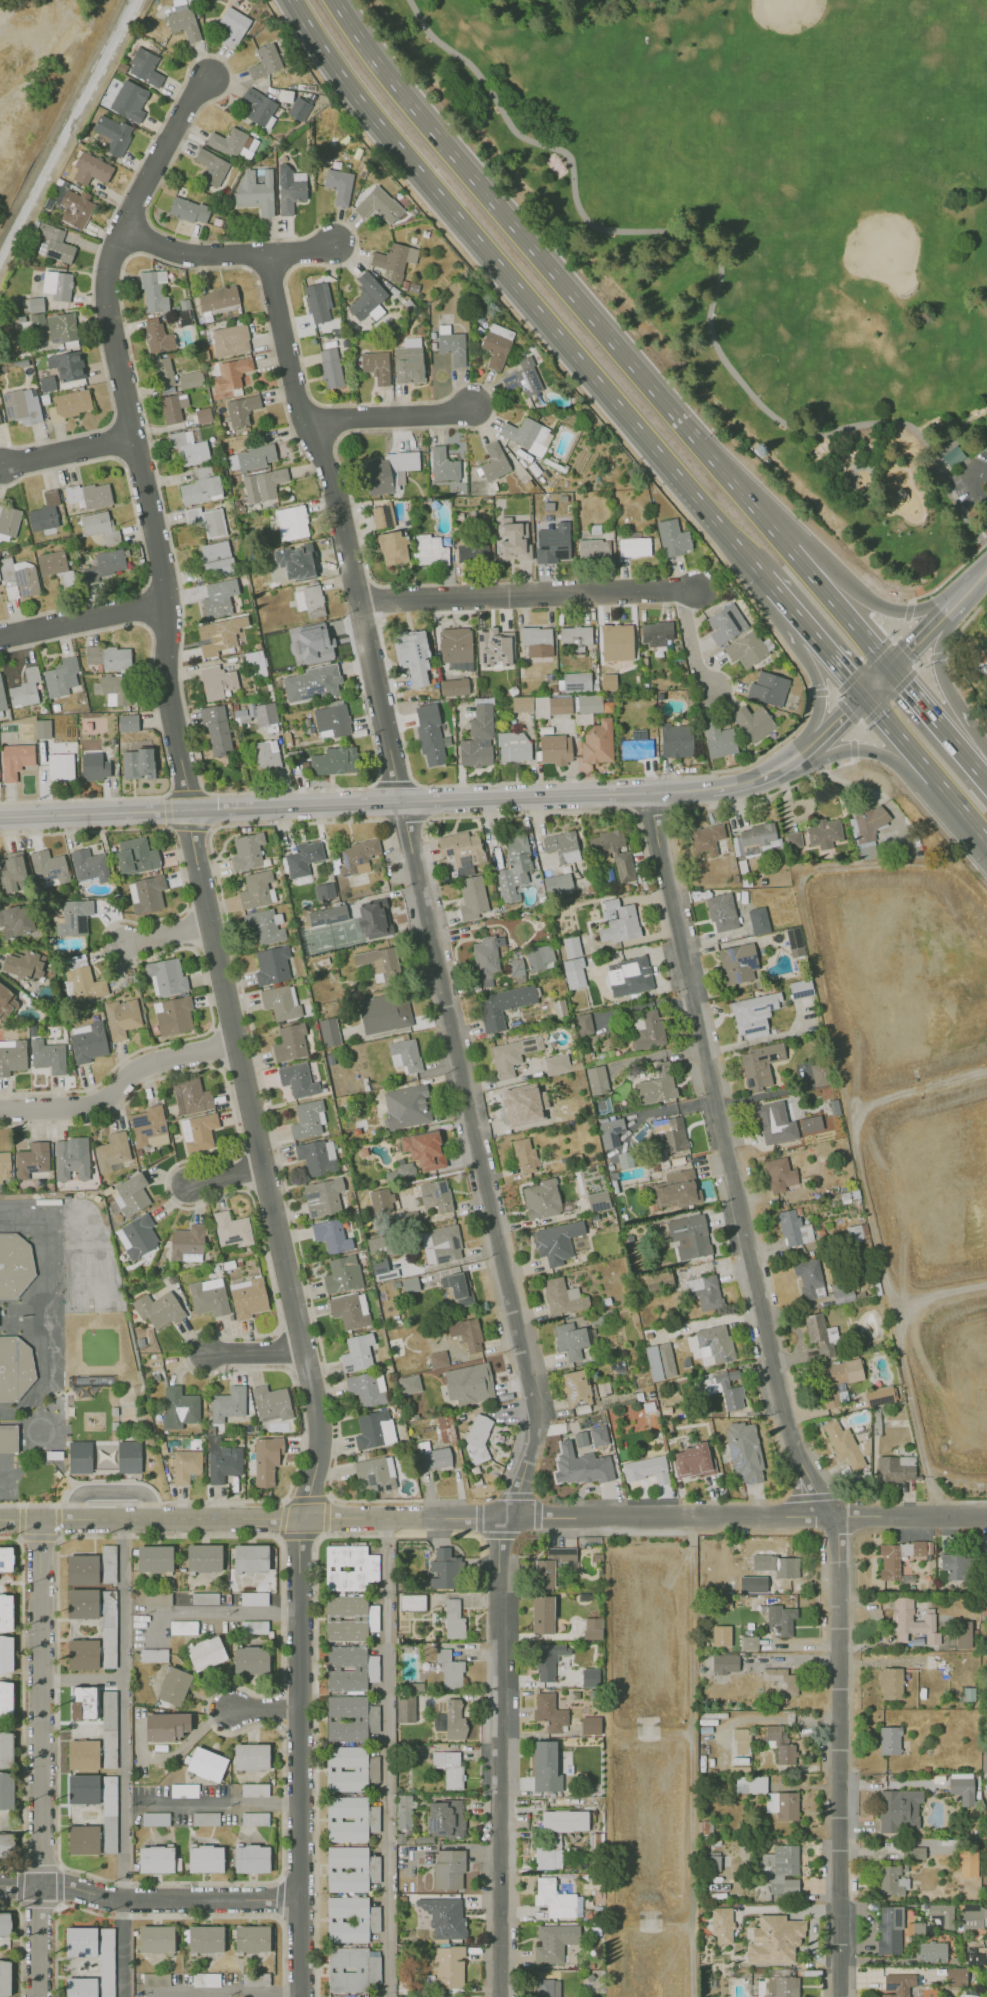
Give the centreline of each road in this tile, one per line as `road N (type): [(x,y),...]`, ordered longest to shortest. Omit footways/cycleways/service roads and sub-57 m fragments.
road 1 (residential): [(212,74),(190,98),(119,230),(105,286),(168,602),(168,698),(321,1443),(304,1535),(301,1996)]
road 2 (residential): [(644,792),(801,1457),(837,1517),(838,1996)]
road 3 (trunk): [(891,668),(416,112),(335,0)]
road 4 (trunk): [(292,0),(368,112),(761,585)]
road 5 (residential): [(401,802),(539,1387),(535,1464),(507,1519)]
road 6 (residential): [(986,1515),(507,1519)]
road 7 (residential): [(40,1519),(47,1996)]
road 8 (residential): [(507,1519),(507,1996)]
road 9 (residential): [(417,1520),(0,1520)]
road 10 (tertiary): [(0,818),(401,802)]
road 11 (tertiary): [(401,802),(734,786),(791,761)]
road 12 (residential): [(307,419),(333,477),(401,802)]
road 13 (residential): [(705,590),(359,603)]
road 14 (residential): [(300,1899),(124,1900),(59,1886),(0,1885)]
road 15 (residential): [(237,1043),(148,1064),(86,1107),(0,1112)]
road 16 (residential): [(332,244),(195,257),(119,230)]
road 17 (trunk): [(862,698),(986,840)]
road 18 (trunk): [(791,761),(872,750),(929,794),(956,803)]
road 19 (trunk): [(979,767),(939,660),(960,599)]
road 20 (trunk): [(960,599),(901,614),(798,557)]
road 21 (residential): [(480,404),(450,416),(307,419)]
road 22 (residential): [(168,602),(0,637)]
road 23 (residential): [(269,254),(307,419)]
road 24 (trunk): [(802,632),(818,708),(791,761)]
road 25 (residential): [(133,433),(3,464)]
road 26 (trunk): [(979,767),(891,668)]

